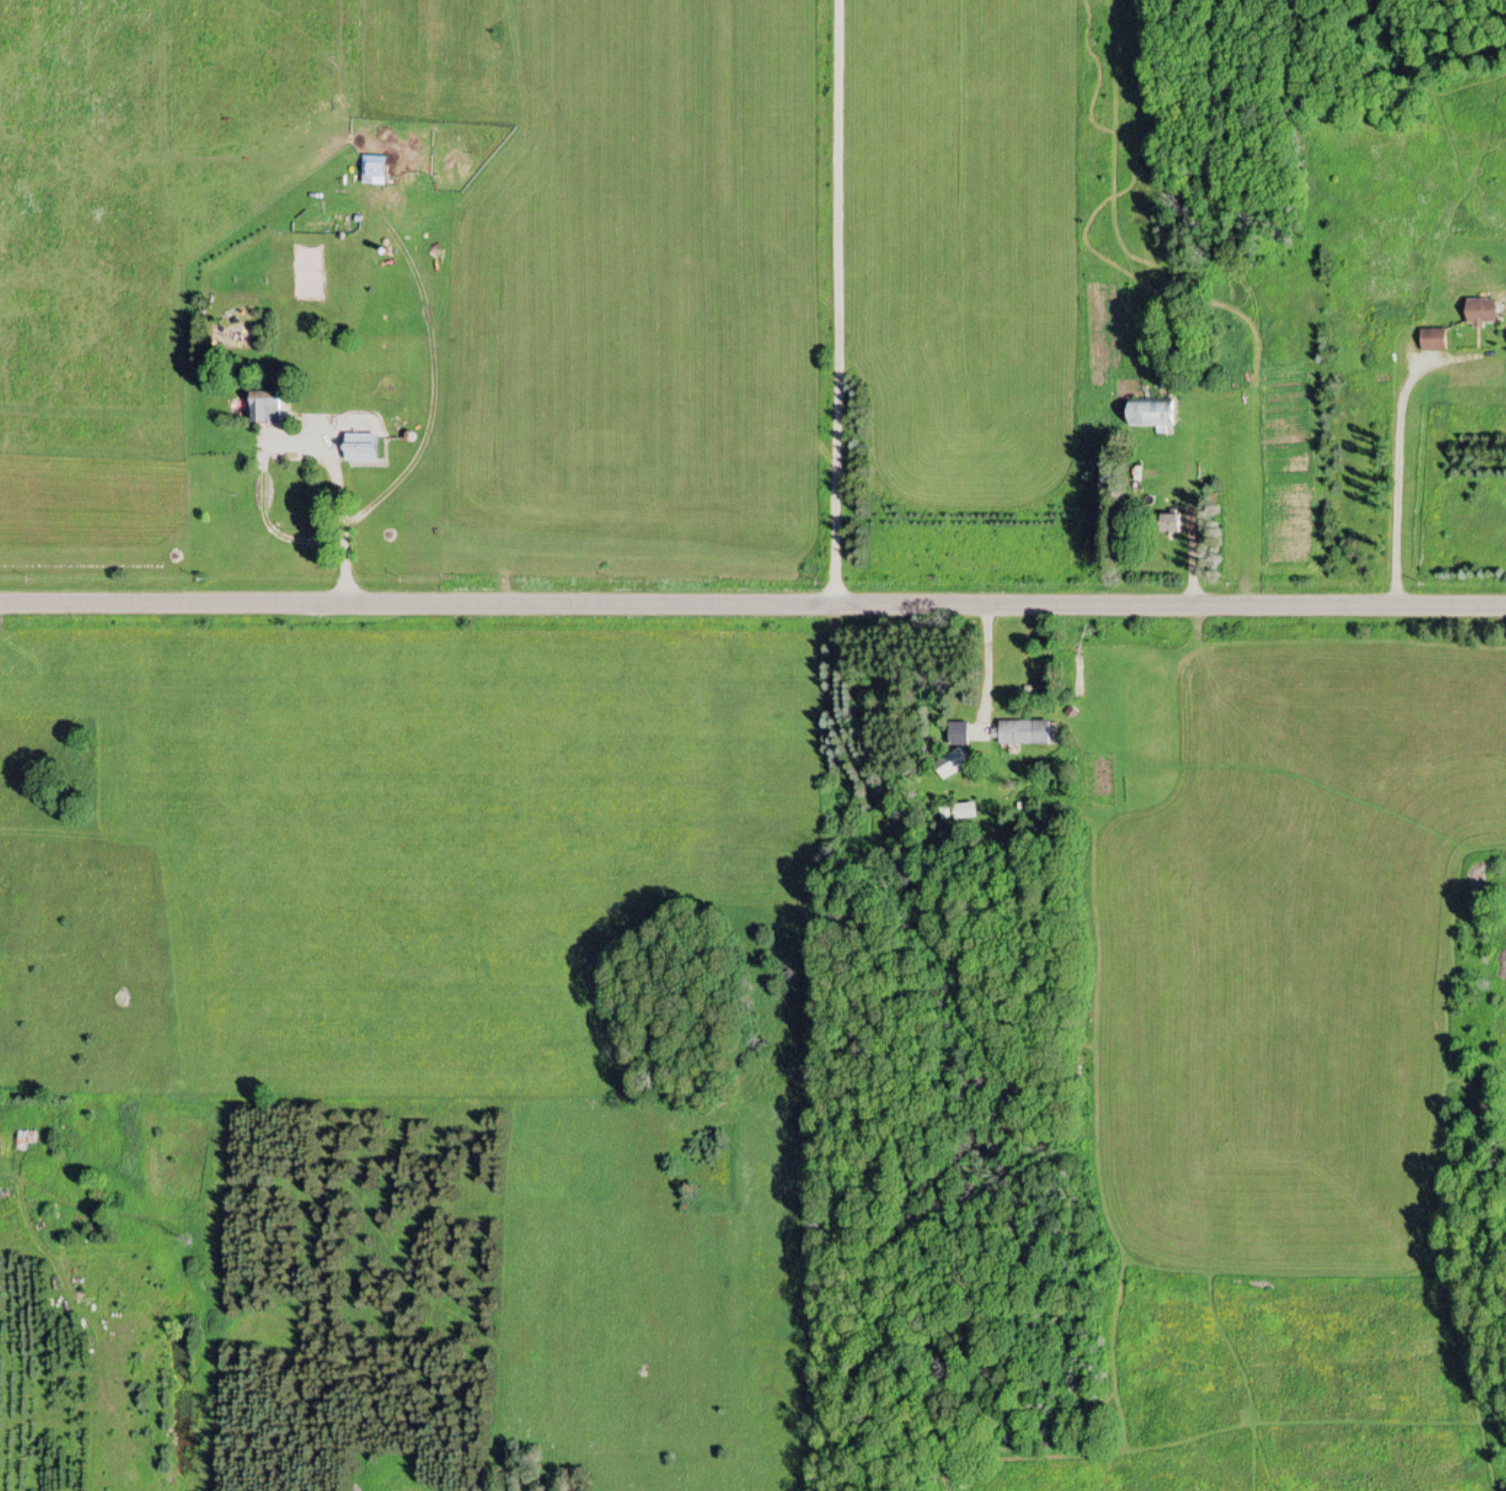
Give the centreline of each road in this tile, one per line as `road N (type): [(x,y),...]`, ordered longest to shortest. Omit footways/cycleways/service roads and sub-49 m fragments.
road 1 (residential): [(1505,605),(0,605)]

